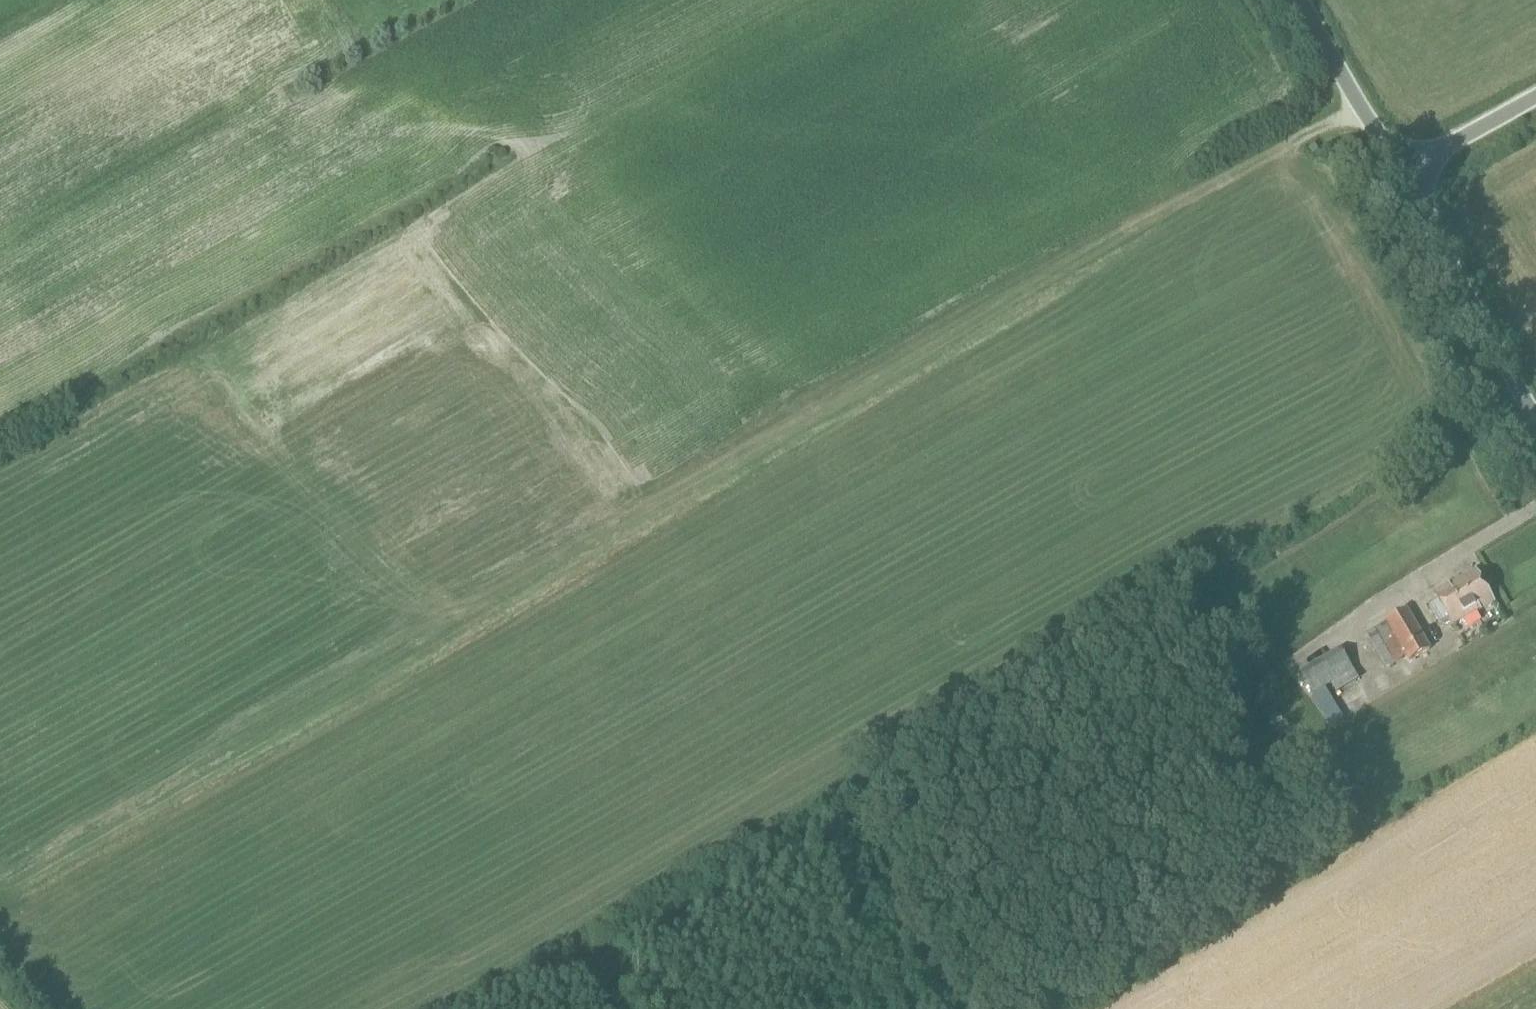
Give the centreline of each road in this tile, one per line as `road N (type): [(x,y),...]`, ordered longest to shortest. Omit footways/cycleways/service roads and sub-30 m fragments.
road 1 (unclassified): [(1535,419),(1400,176)]
road 2 (unclassified): [(1400,176),(1302,0)]
road 3 (unclassified): [(1400,176),(1535,96)]
road 4 (track): [(1236,181),(1363,111)]

